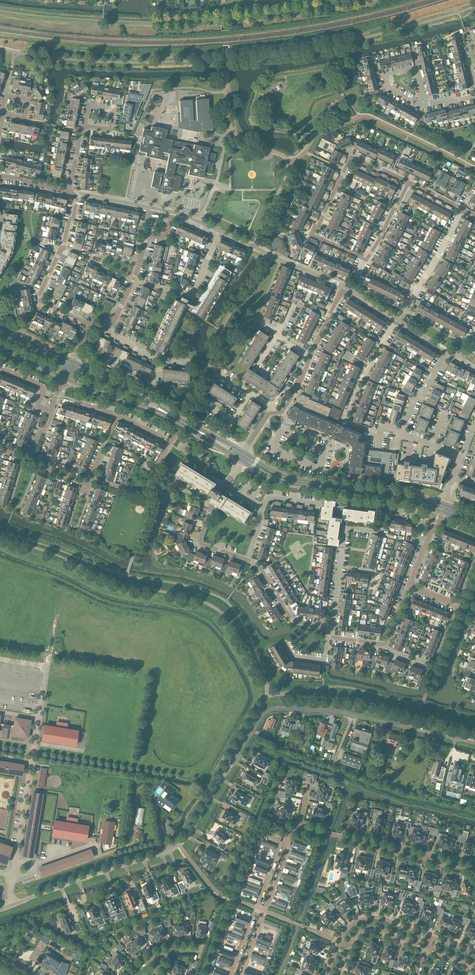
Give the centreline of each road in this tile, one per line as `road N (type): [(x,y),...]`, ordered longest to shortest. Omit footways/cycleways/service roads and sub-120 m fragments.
road 1 (unclassified): [(0,910),(179,844),(268,710),(338,712),(474,744)]
road 2 (residential): [(366,260),(312,235),(344,170),(351,157),(409,183)]
road 3 (tertiary): [(443,504),(296,479),(244,453)]
road 4 (tertiary): [(241,460),(291,484),(440,511)]
road 5 (residential): [(474,870),(299,826)]
road 6 (residential): [(330,635),(346,527),(380,532),(385,509)]
road 7 (residential): [(403,433),(446,352),(393,320)]
road 8 (residential): [(287,840),(231,974)]
road 9 (residential): [(240,974),(287,840)]
road 10 (residential): [(393,320),(342,291),(310,359)]
road 11 (residential): [(173,216),(217,235),(191,296),(174,292)]
road 12 (residential): [(264,506),(268,496),(385,509)]

